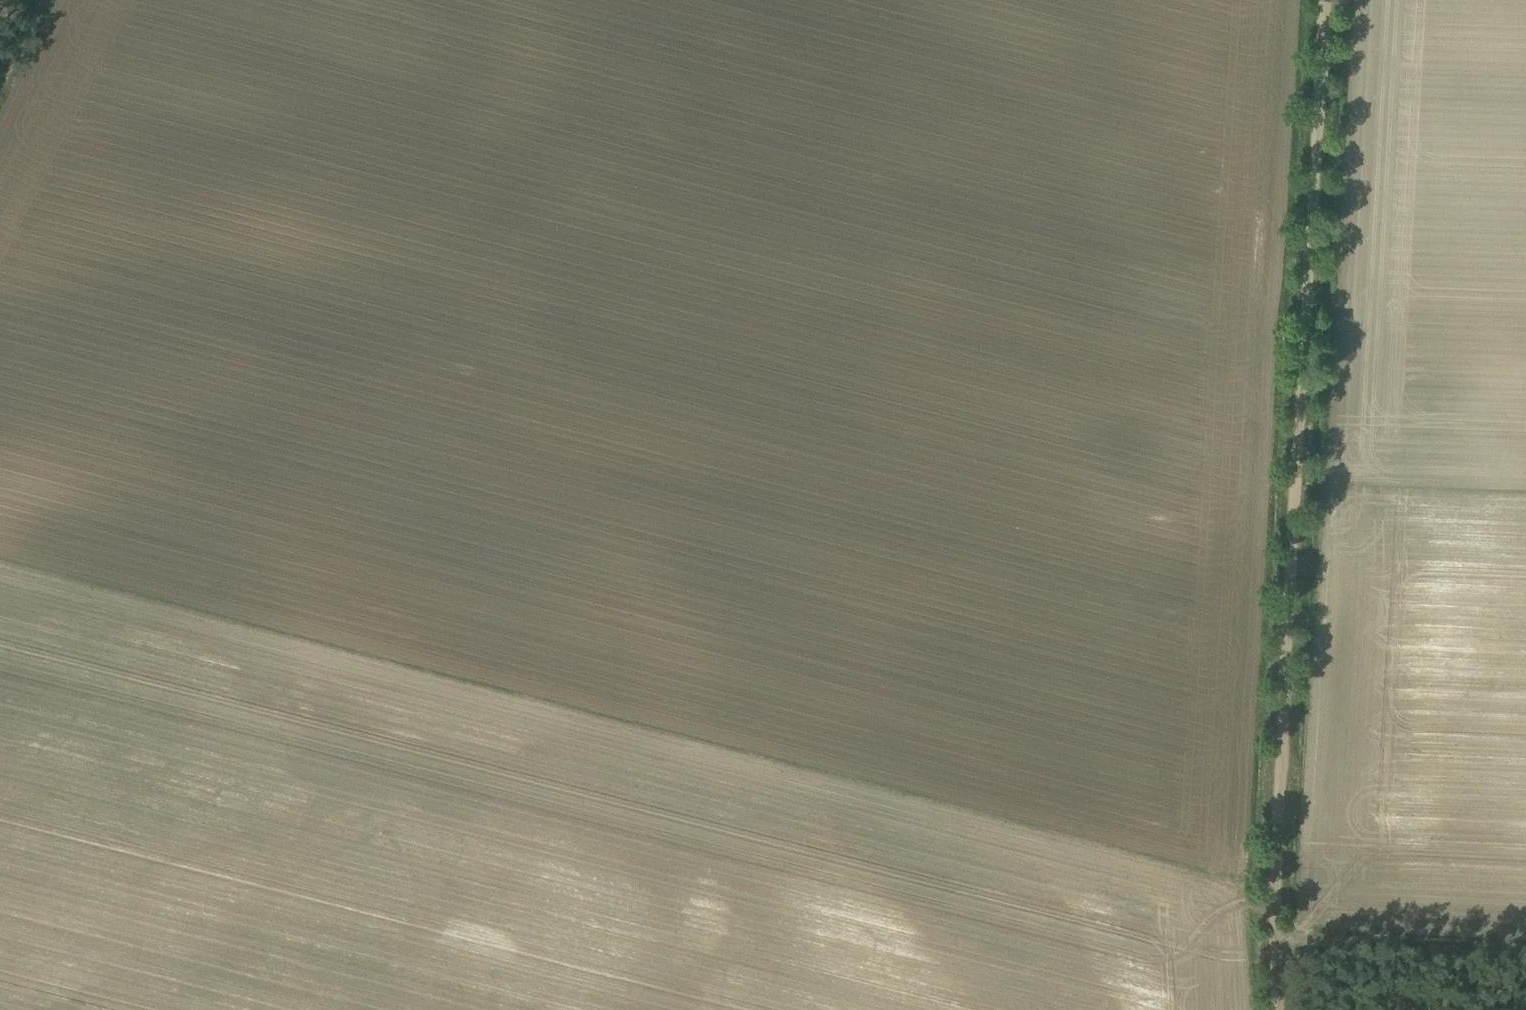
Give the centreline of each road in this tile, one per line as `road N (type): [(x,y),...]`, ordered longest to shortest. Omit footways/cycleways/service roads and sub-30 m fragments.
road 1 (track): [(1321,0),(1274,924)]

